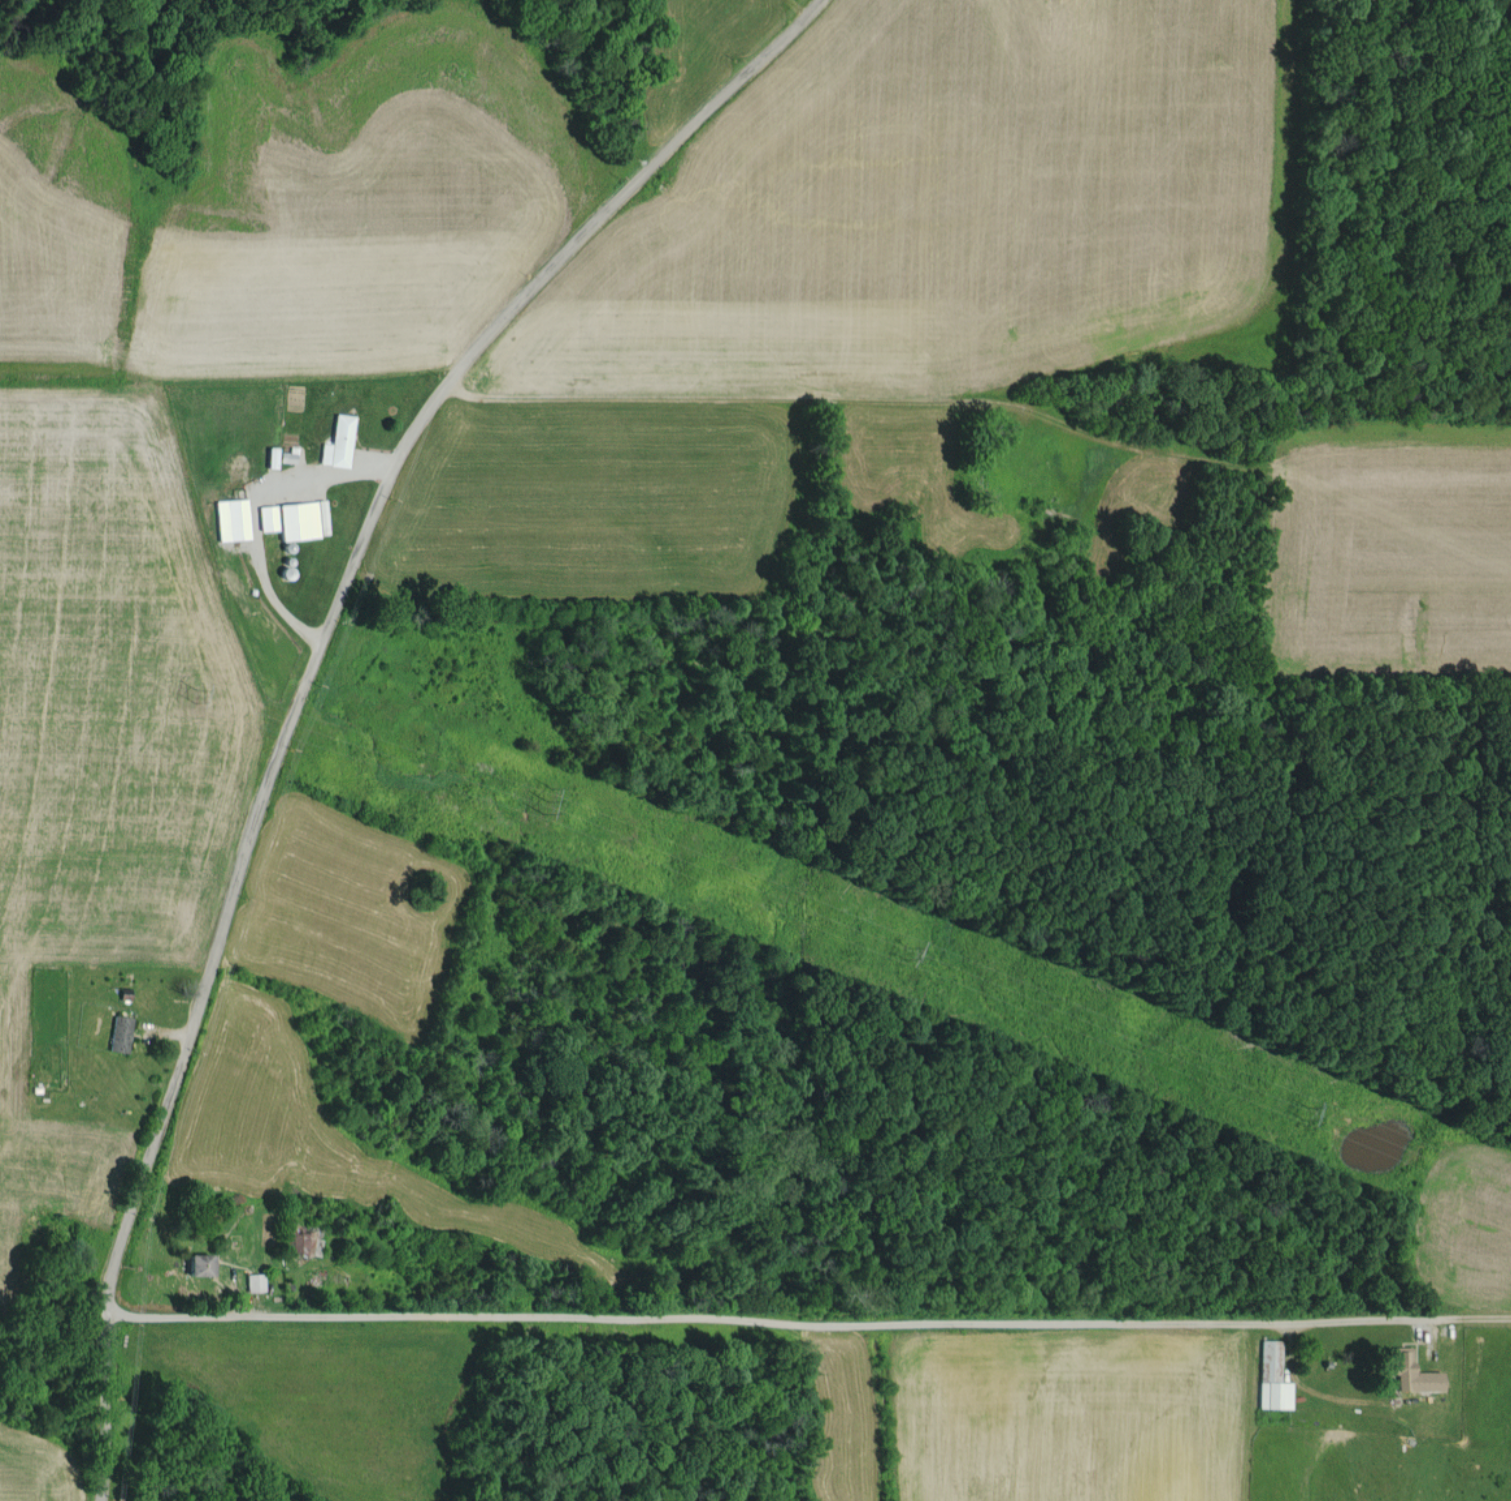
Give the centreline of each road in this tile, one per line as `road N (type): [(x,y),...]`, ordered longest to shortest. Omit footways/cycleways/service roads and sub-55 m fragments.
road 1 (residential): [(93,1500),(111,1266),(265,788),(394,466),(450,381),(512,310),(819,0)]

